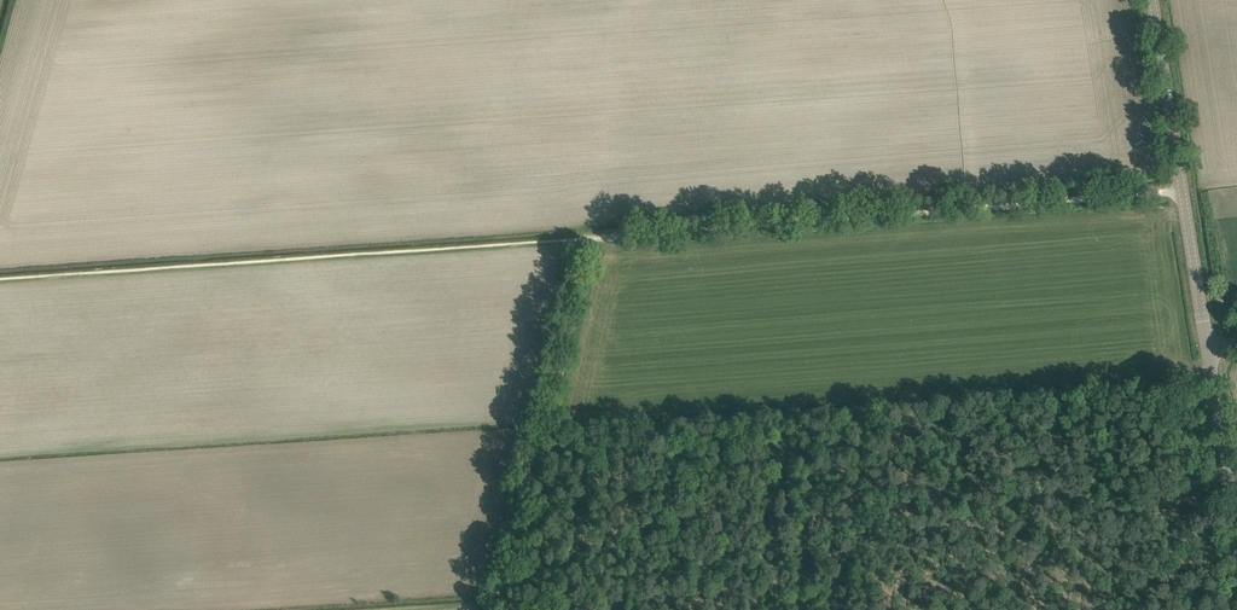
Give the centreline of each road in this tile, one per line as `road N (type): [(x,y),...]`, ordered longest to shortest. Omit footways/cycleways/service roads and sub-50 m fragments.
road 1 (tertiary): [(1207,345),(1153,0)]
road 2 (tertiary): [(1236,557),(1207,345)]

